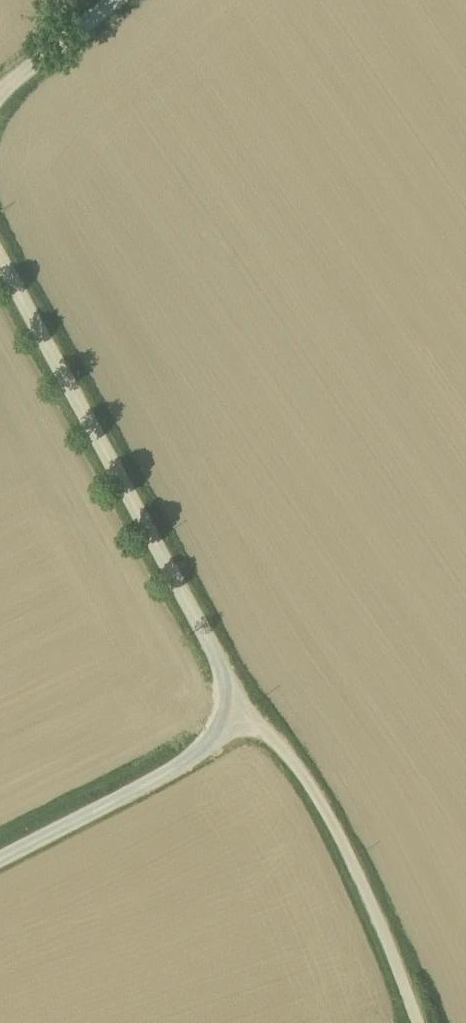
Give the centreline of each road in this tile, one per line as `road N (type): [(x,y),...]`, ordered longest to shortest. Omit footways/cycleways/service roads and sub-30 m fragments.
road 1 (unclassified): [(0,253),(226,672),(240,715)]
road 2 (unclassified): [(419,1022),(351,852),(304,770),(268,731),(240,715)]
road 3 (unclassified): [(240,715),(183,763),(0,858)]
road 4 (unclassified): [(122,0),(0,99)]

